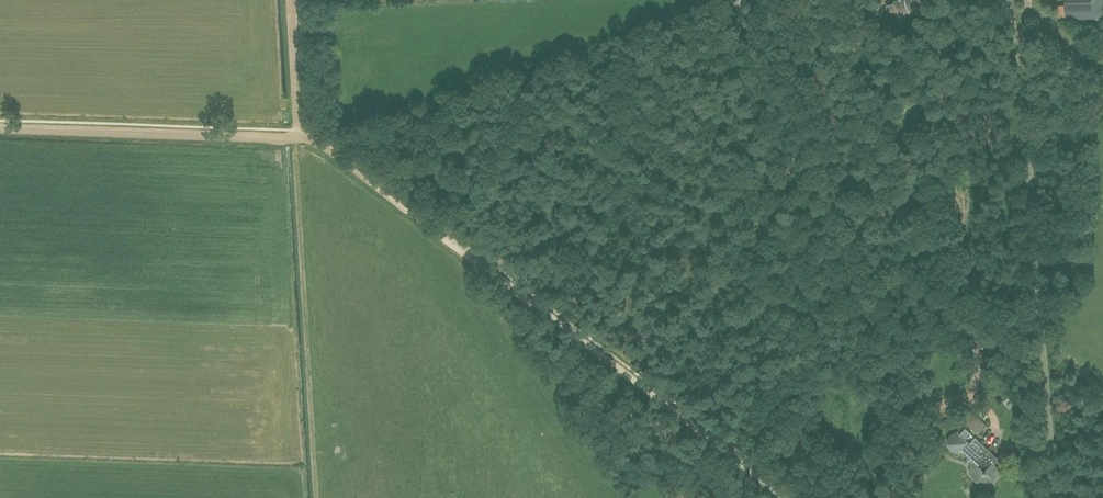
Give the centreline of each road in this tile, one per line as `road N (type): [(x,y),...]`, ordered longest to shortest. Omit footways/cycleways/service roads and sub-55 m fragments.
road 1 (track): [(300,138),(318,143),(786,497)]
road 2 (unclassified): [(1053,497),(1005,0)]
road 3 (track): [(0,127),(300,138)]
road 4 (track): [(292,0),(300,138)]

